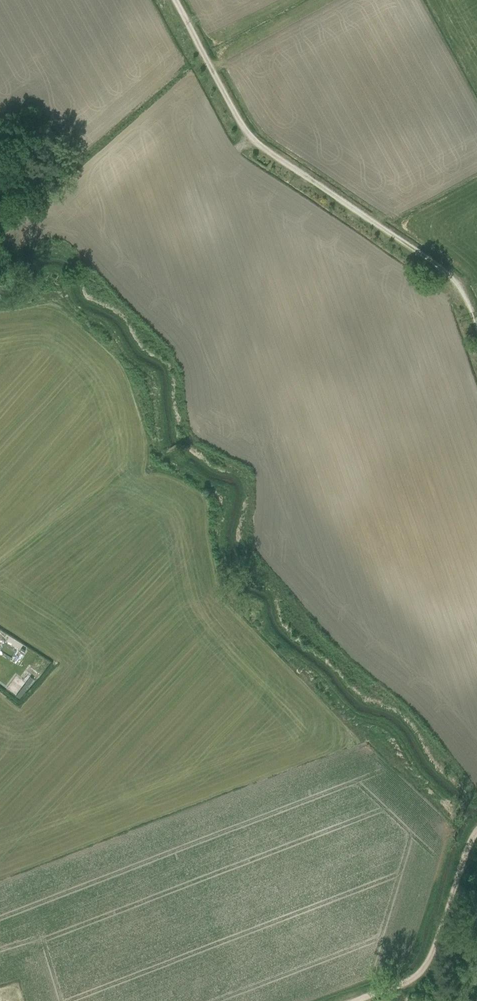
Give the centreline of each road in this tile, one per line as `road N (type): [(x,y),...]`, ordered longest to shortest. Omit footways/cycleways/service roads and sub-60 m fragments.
road 1 (track): [(174,0),(248,137),(450,274),(476,327)]
road 2 (track): [(476,827),(428,965),(360,1000)]

